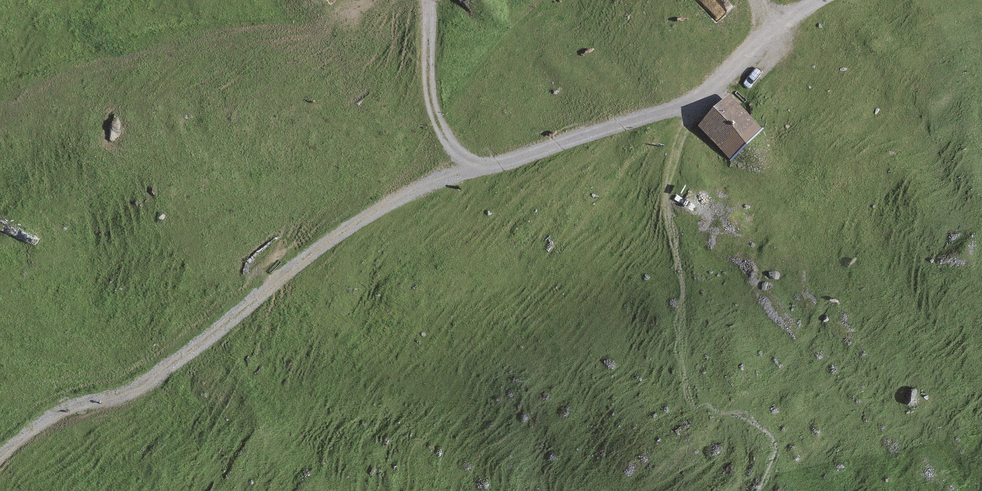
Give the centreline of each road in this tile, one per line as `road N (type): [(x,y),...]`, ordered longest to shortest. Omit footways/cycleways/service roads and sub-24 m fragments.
road 1 (track): [(25,437),(76,407),(138,394),(307,259),(404,200),(466,171),(688,107)]
road 2 (track): [(423,0),(429,87),(466,171)]
road 3 (track): [(688,107),(820,0)]

